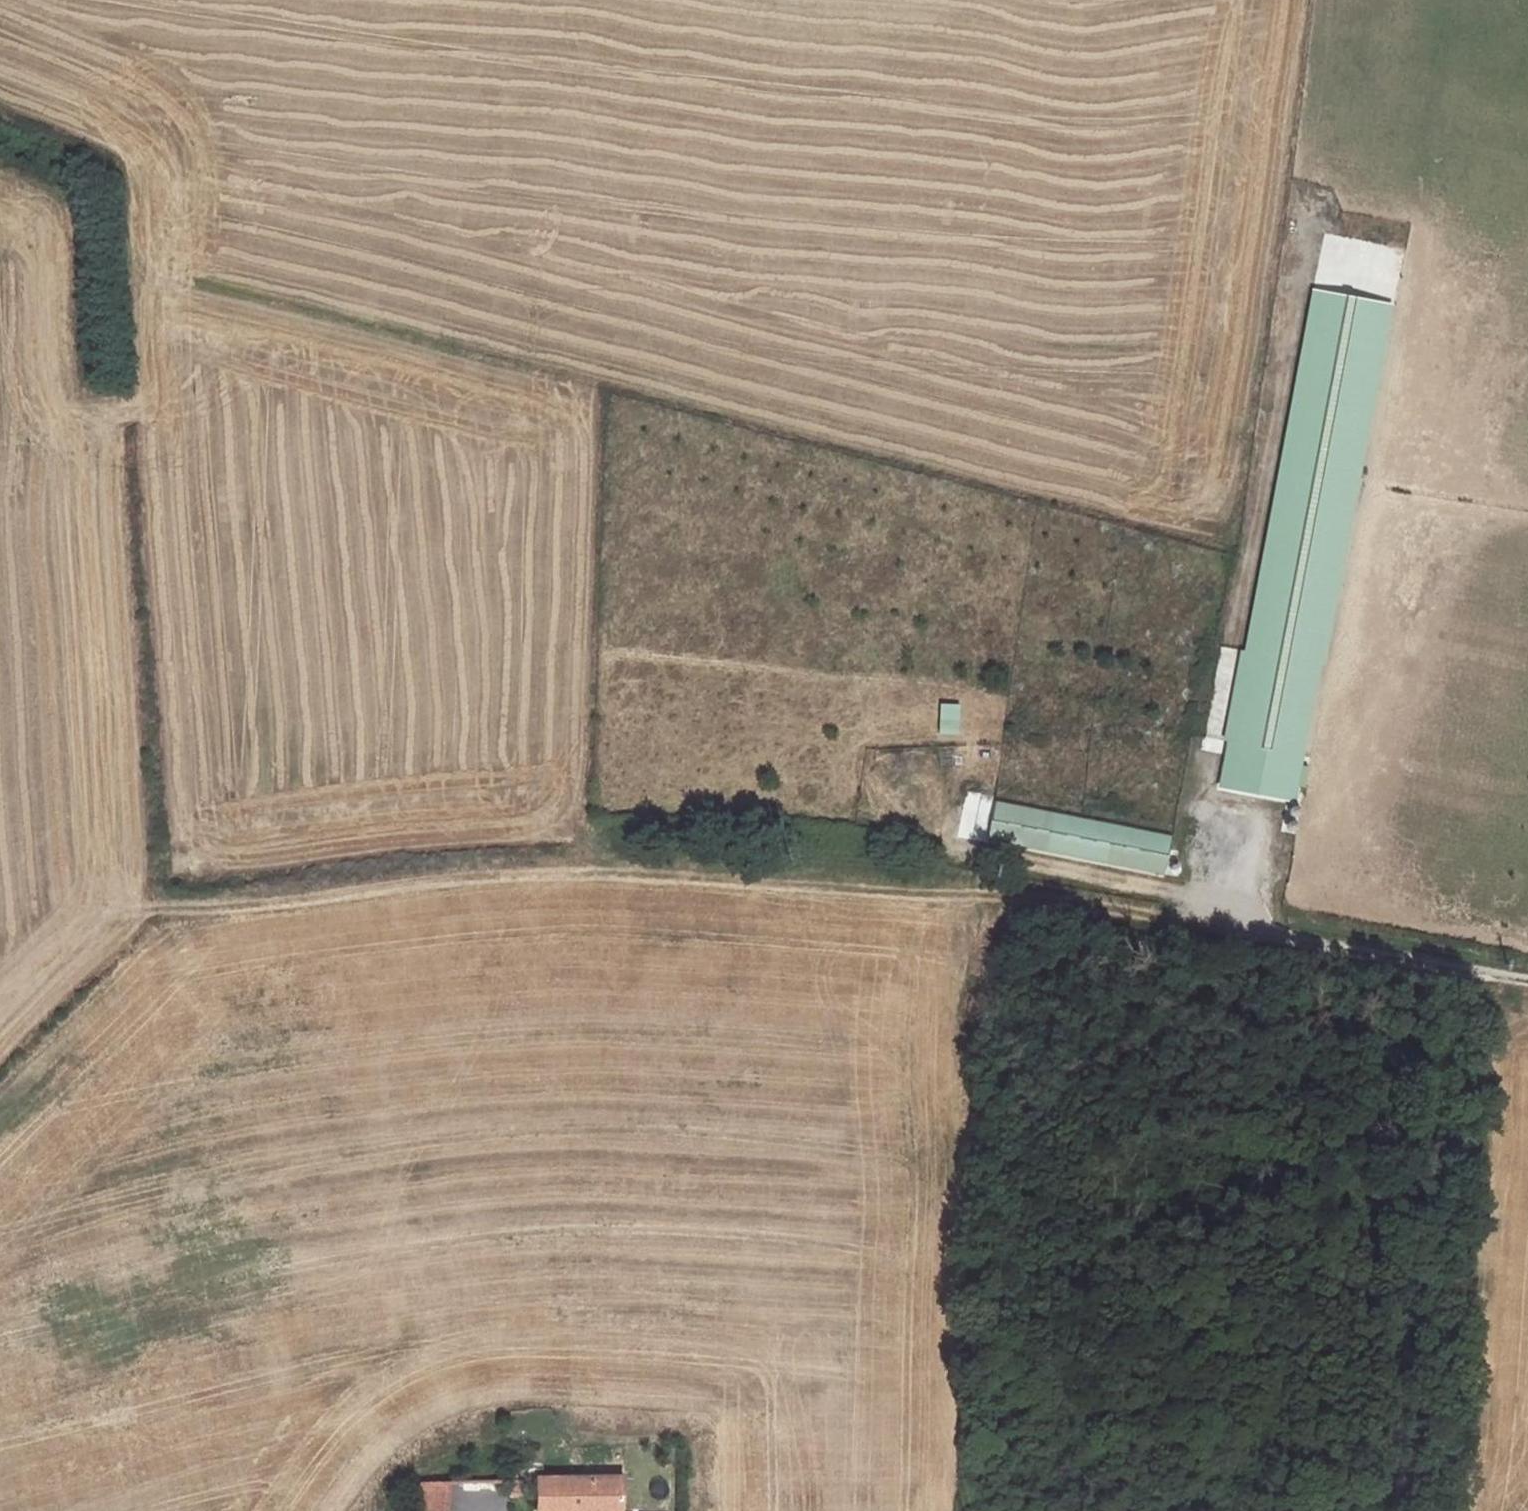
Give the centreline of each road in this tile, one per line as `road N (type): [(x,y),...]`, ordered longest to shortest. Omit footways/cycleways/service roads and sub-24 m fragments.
road 1 (track): [(1527,982),(1093,903),(906,881),(603,863)]

